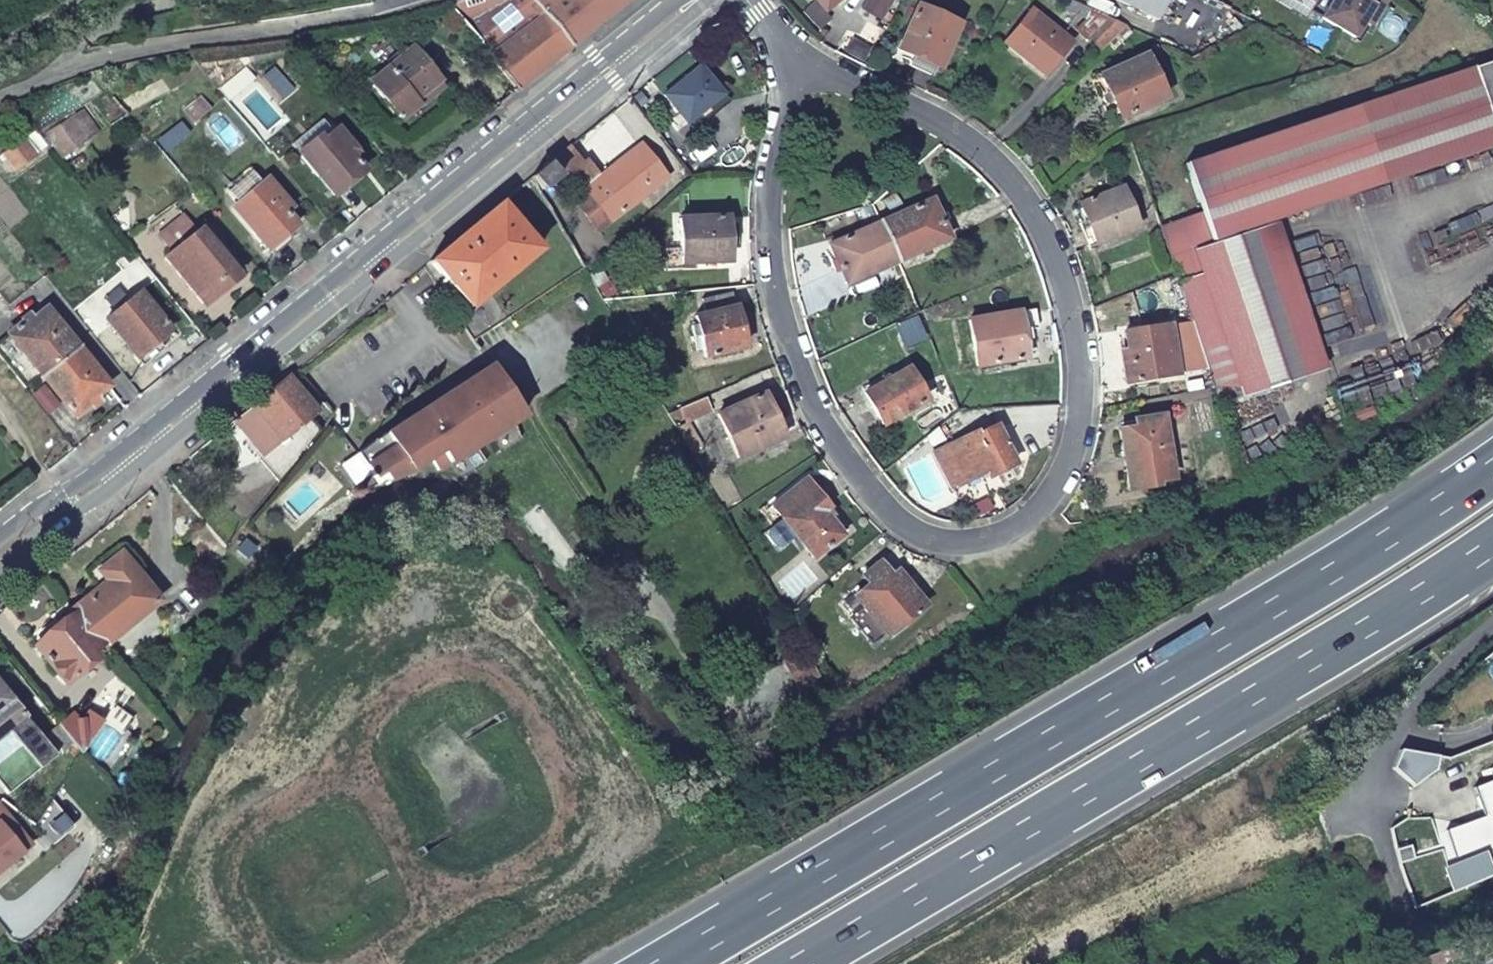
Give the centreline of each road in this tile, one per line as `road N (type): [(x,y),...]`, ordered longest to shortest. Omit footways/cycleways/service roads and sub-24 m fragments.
road 1 (residential): [(806,79),(781,123),(769,214),(783,323),(810,397),(838,448),(911,530),(938,542),(991,538),(1042,507),(1074,447),(1080,360),(1059,264),(1015,183),(983,150),(883,94),(825,74)]
road 2 (trunk): [(1492,468),(1337,570),(728,929)]
road 3 (secondary): [(0,554),(102,483),(696,0)]
road 4 (trunk): [(798,963),(1362,632),(1492,539)]
road 5 (residential): [(408,0),(107,58),(0,97)]
road 6 (residential): [(1492,632),(1414,701),(1390,745),(1382,830),(1406,907)]
road 7 (track): [(356,963),(416,922),(422,905),(364,796)]

